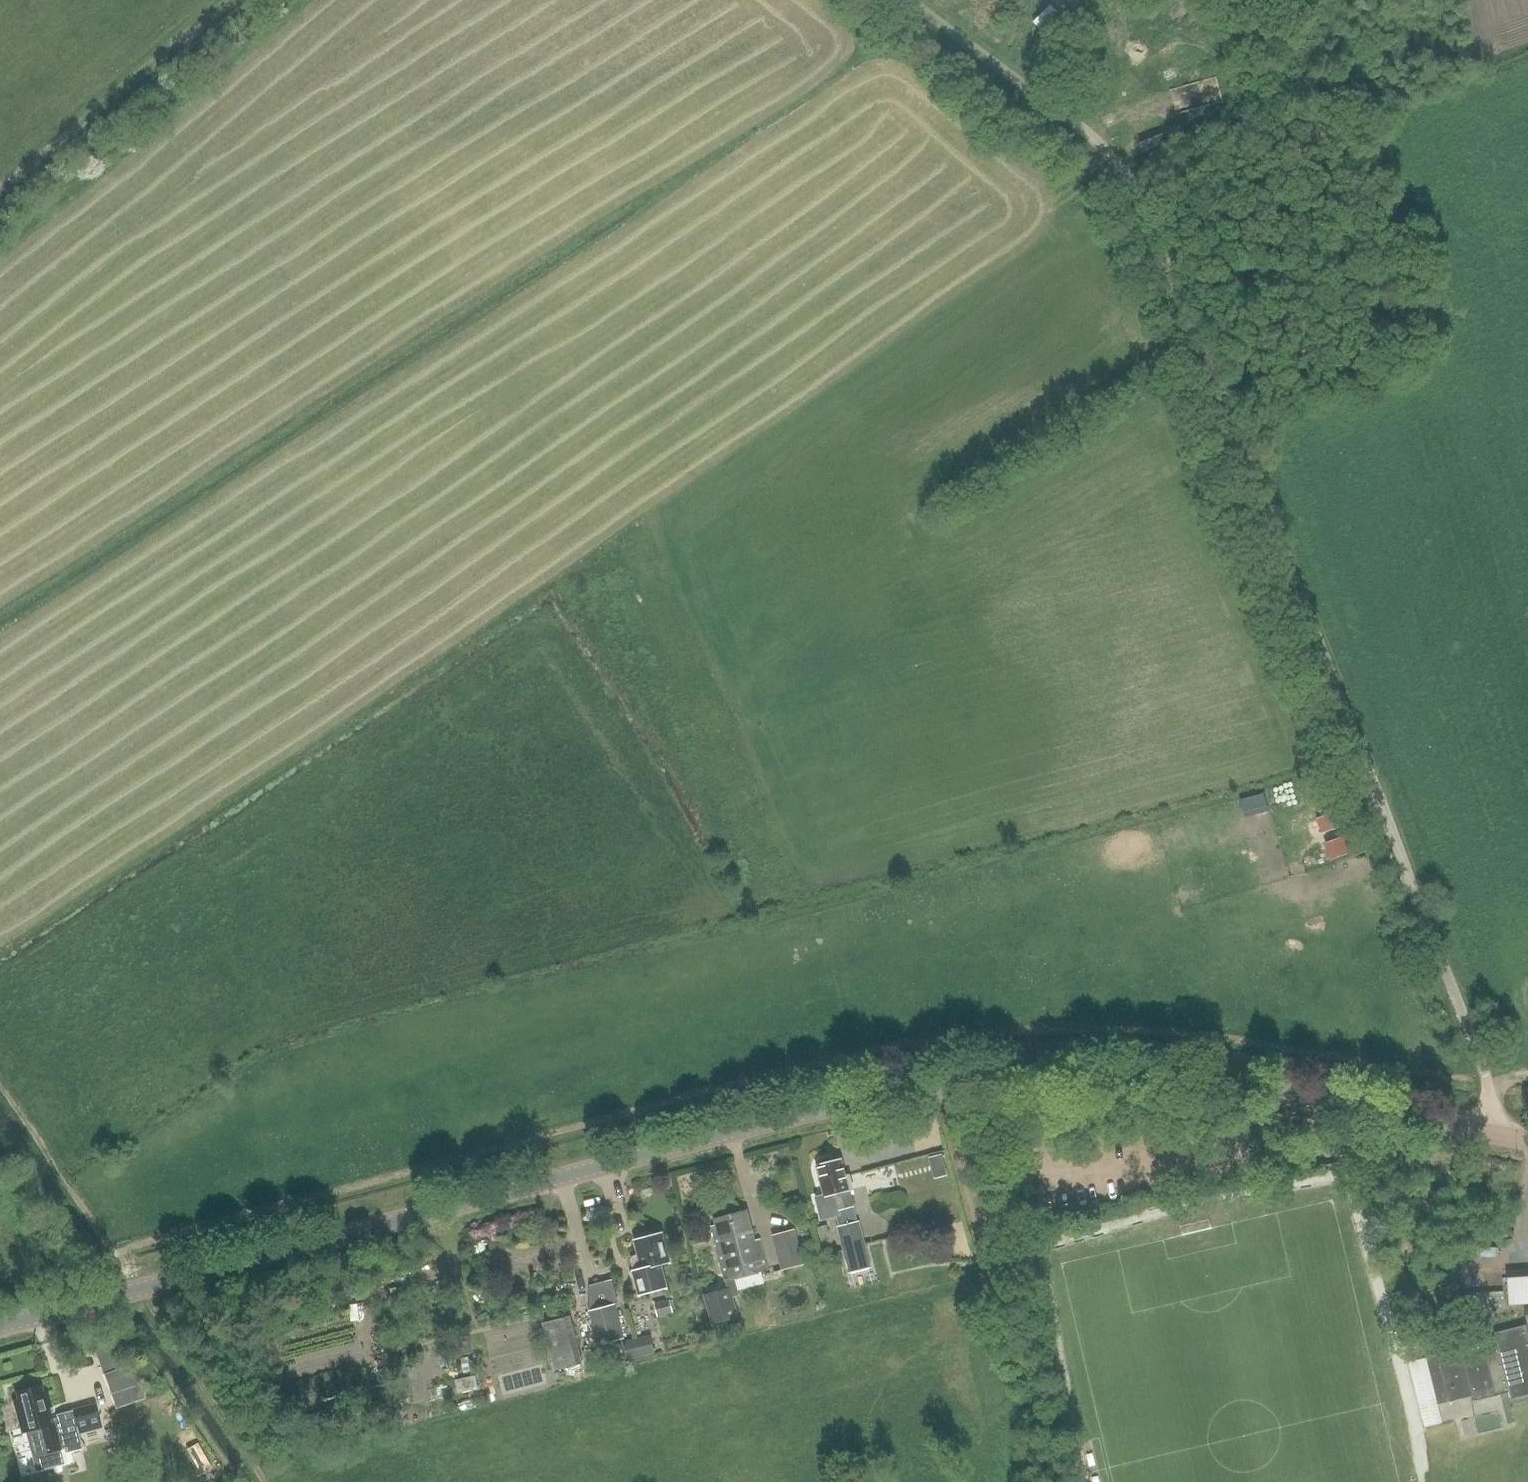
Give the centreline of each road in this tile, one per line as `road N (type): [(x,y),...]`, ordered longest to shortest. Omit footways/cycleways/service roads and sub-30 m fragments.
road 1 (tertiary): [(0,1325),(771,1119),(939,1082),(1025,1074),(1184,1080),(1486,1131)]
road 2 (unclassified): [(1486,1131),(1489,1082),(1134,186),(1079,125),(909,0)]

